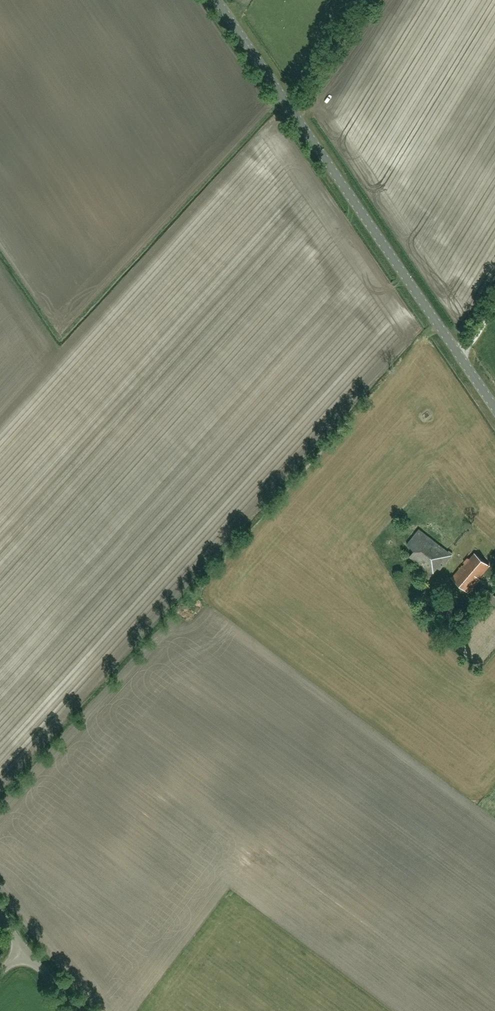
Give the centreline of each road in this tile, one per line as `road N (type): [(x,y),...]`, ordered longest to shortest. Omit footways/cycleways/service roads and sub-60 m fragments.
road 1 (tertiary): [(494,406),(217,0)]

